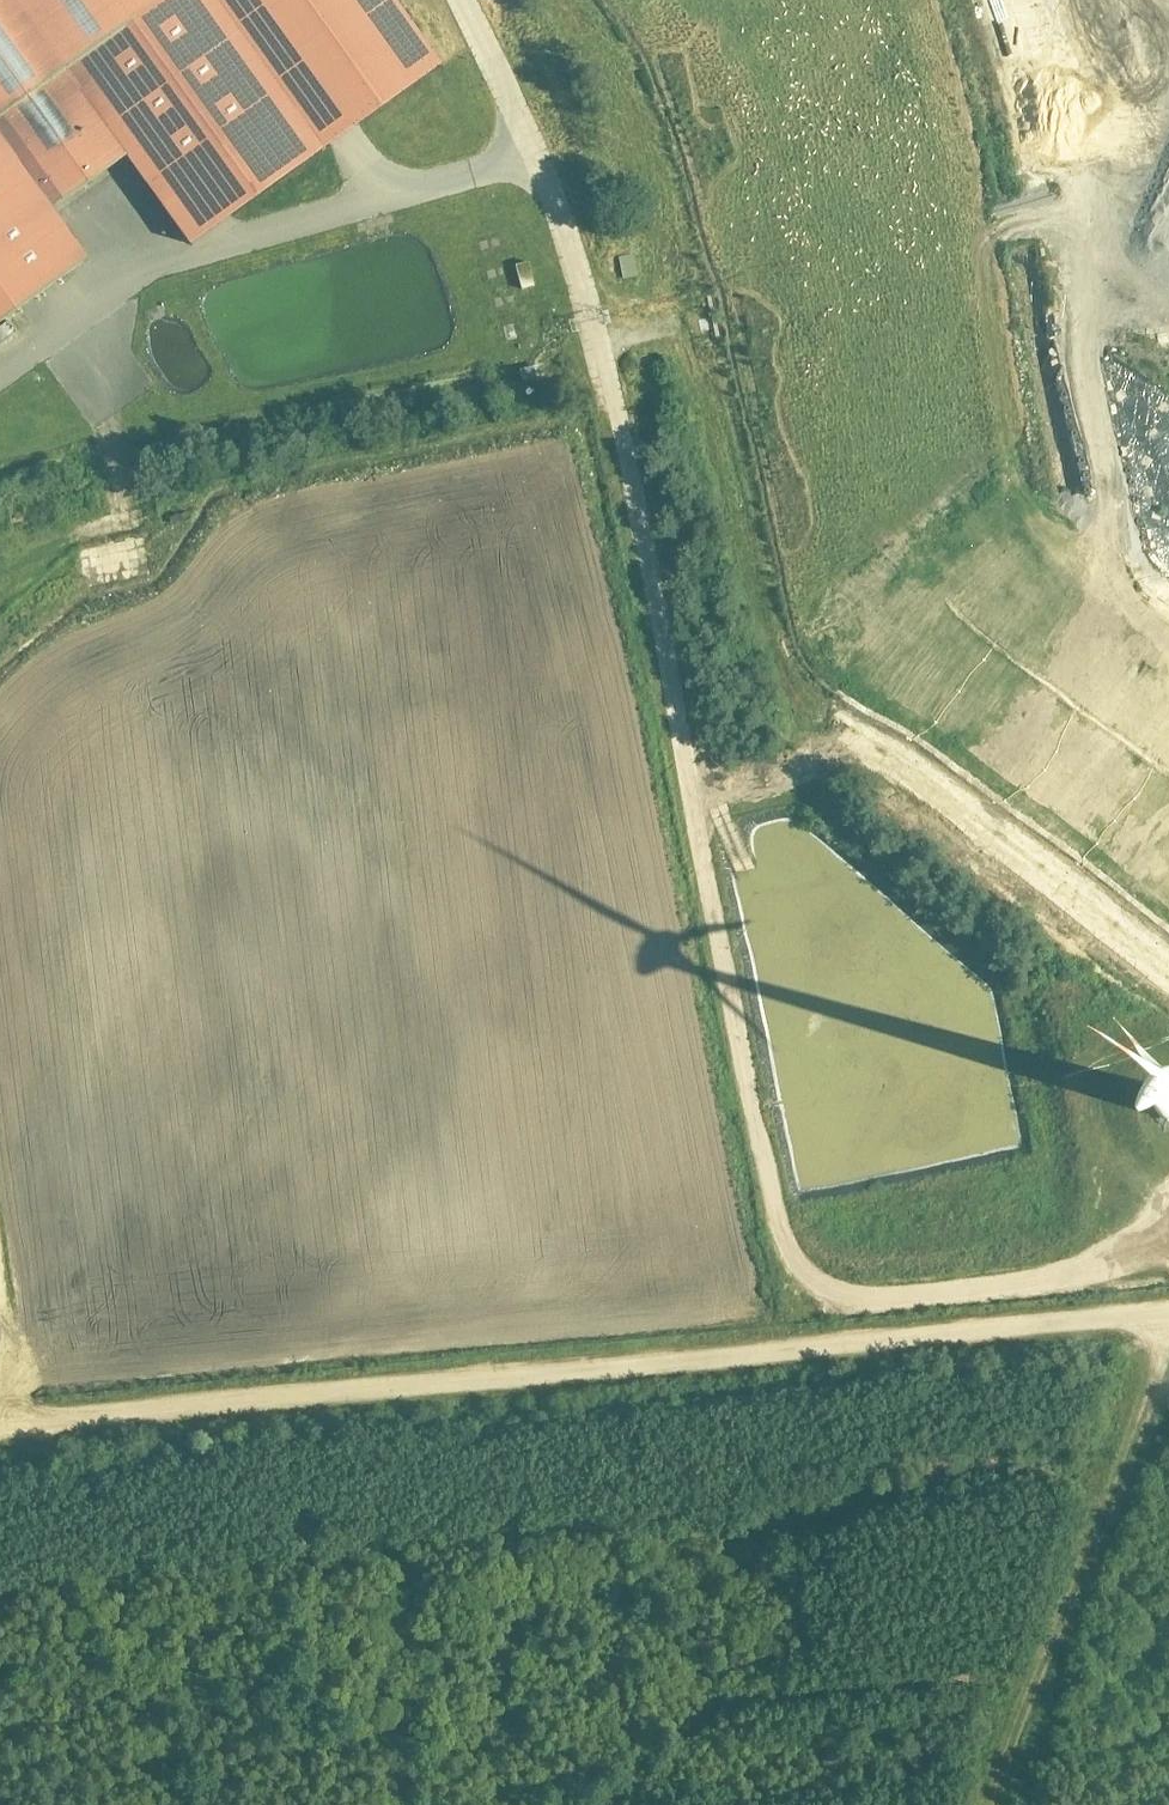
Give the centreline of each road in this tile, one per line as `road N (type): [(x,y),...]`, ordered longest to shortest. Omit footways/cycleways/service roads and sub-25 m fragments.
road 1 (track): [(525,150),(581,262),(767,1182),(800,1267),(855,1309),(1075,1280),(1134,1254),(1168,1224)]
road 2 (track): [(0,1415),(1168,1320)]
road 3 (track): [(1168,1376),(1020,1730),(998,1804)]
road 4 (track): [(99,326),(125,533),(39,557),(0,587)]

